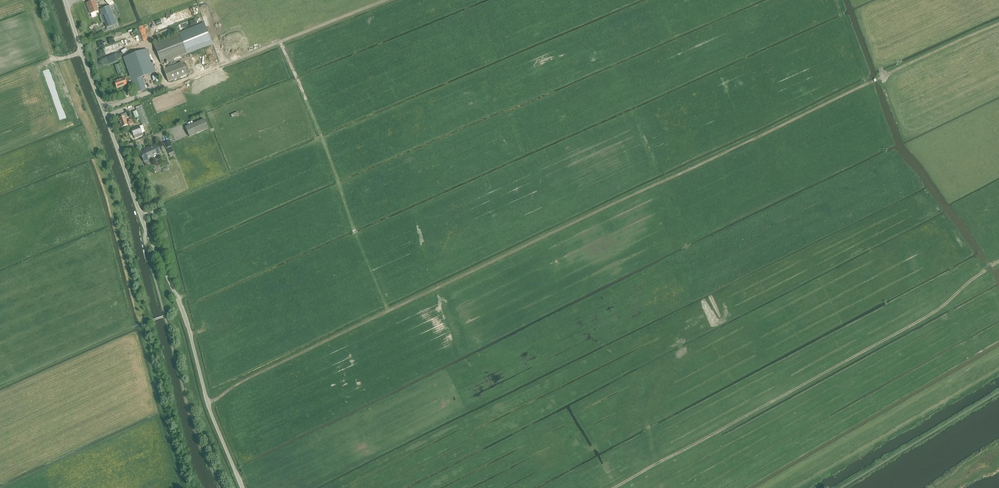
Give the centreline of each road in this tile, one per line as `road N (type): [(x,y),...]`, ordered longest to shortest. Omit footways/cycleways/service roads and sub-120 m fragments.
road 1 (track): [(207,405),(867,84)]
road 2 (unclassified): [(242,487),(64,0)]
road 3 (track): [(615,487),(937,310),(998,263)]
road 4 (track): [(867,84),(998,24)]

